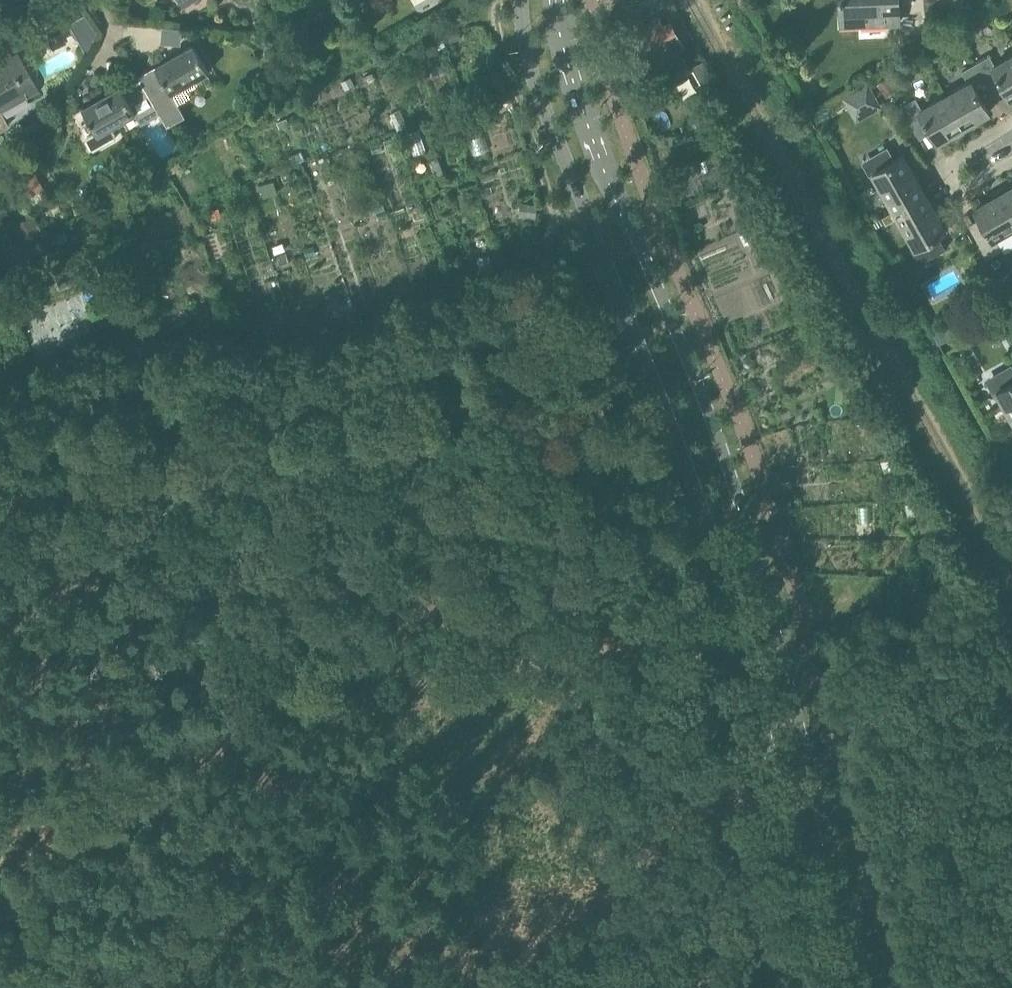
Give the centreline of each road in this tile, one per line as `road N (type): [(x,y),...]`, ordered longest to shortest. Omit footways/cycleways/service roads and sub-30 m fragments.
road 1 (secondary): [(522,0),(525,48),(547,115),(708,524),(830,987)]
road 2 (secondary): [(865,987),(743,508),(584,108),(558,0)]
road 3 (track): [(559,240),(491,0)]
road 4 (residential): [(1011,164),(969,188),(949,180),(950,159),(1011,121)]

